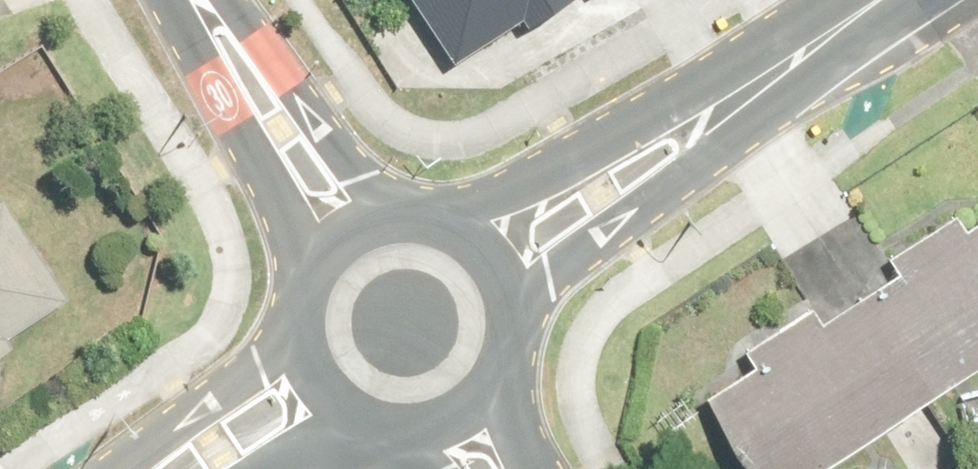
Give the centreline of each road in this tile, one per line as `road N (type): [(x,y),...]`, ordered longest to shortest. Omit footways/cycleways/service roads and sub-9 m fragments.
road 1 (tertiary): [(493,264),(896,0)]
road 2 (residential): [(337,242),(279,130),(197,0)]
road 3 (tertiary): [(493,264),(509,297),(513,333),(504,368),(484,399),(455,421)]
road 4 (tertiary): [(337,242),(368,225),(437,223),(493,264)]
road 5 (tertiary): [(321,393),(297,331),(301,298),(337,242)]
road 6 (tertiary): [(455,421),(420,432),(383,431),(349,417),(321,393)]
road 7 (tertiary): [(202,468),(321,393)]

